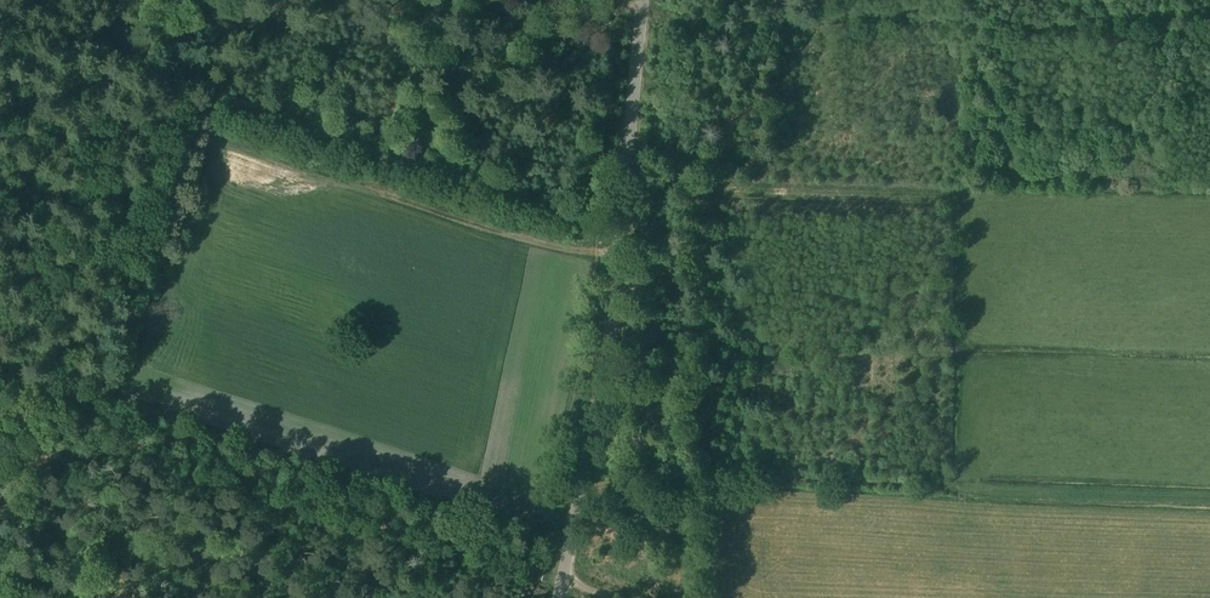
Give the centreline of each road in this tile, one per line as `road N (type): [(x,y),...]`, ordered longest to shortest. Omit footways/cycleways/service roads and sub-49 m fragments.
road 1 (unclassified): [(558,597),(609,346),(642,0)]
road 2 (track): [(609,0),(593,251),(549,524),(568,551)]

